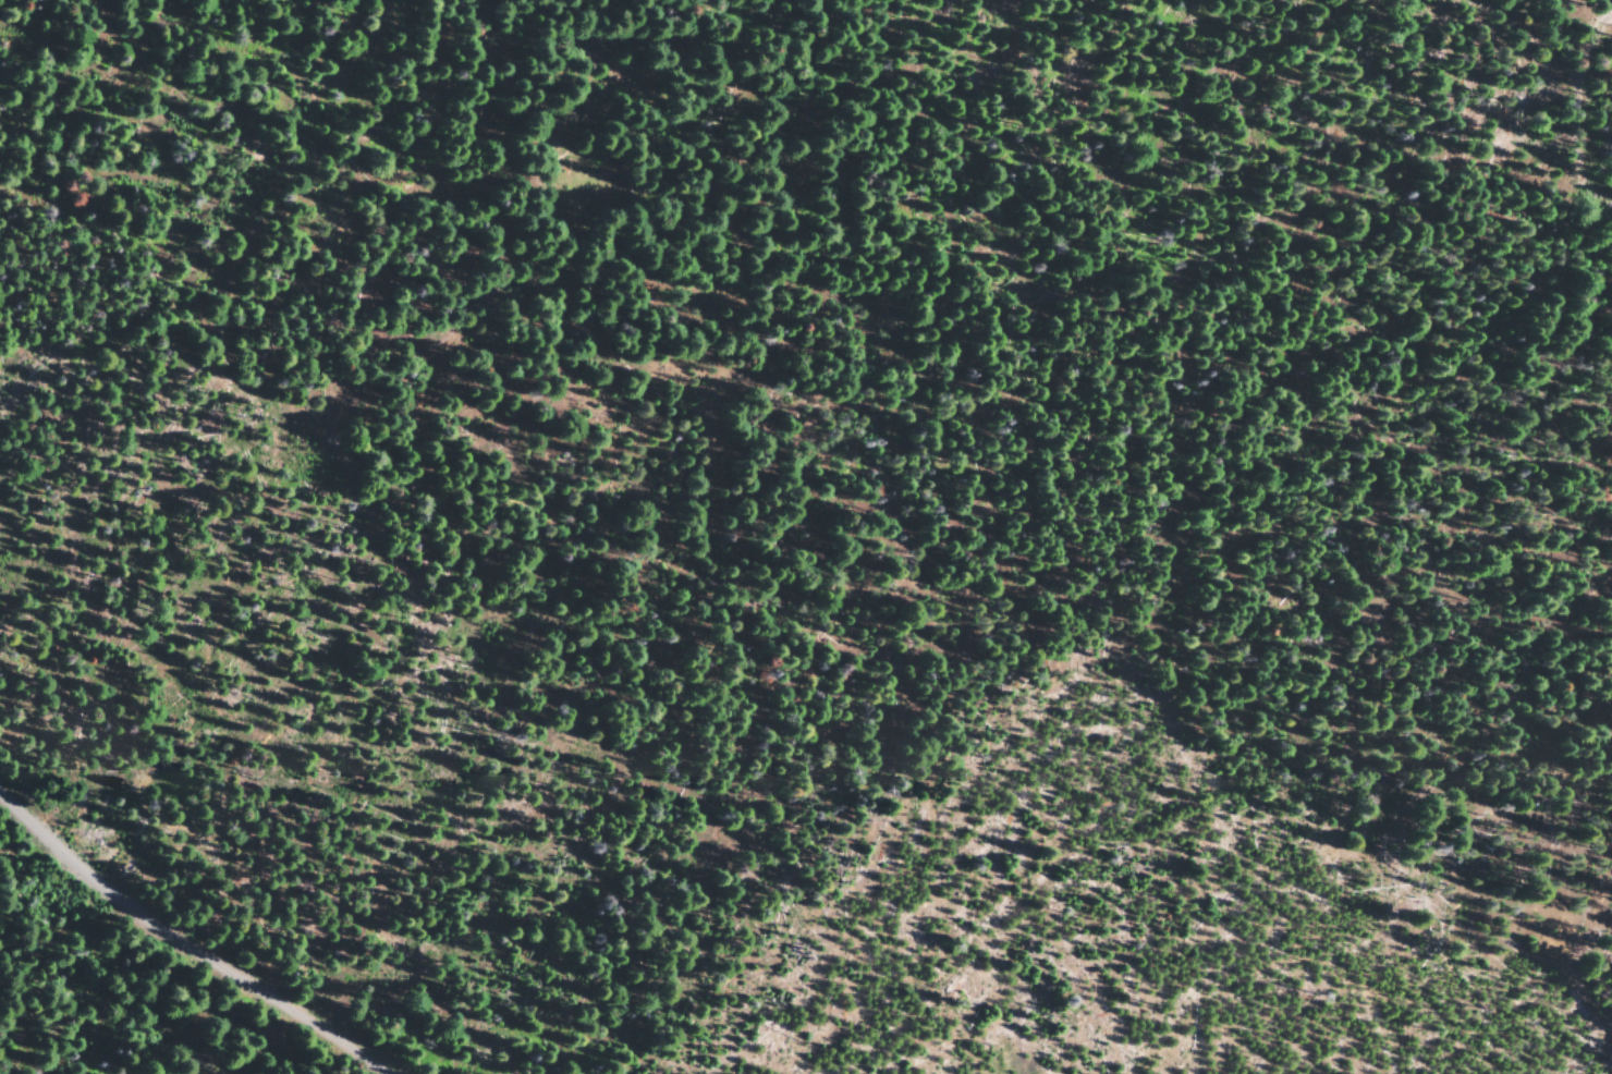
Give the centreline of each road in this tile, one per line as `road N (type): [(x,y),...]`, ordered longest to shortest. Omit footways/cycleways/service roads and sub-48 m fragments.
road 1 (track): [(451,1073),(0,777)]

